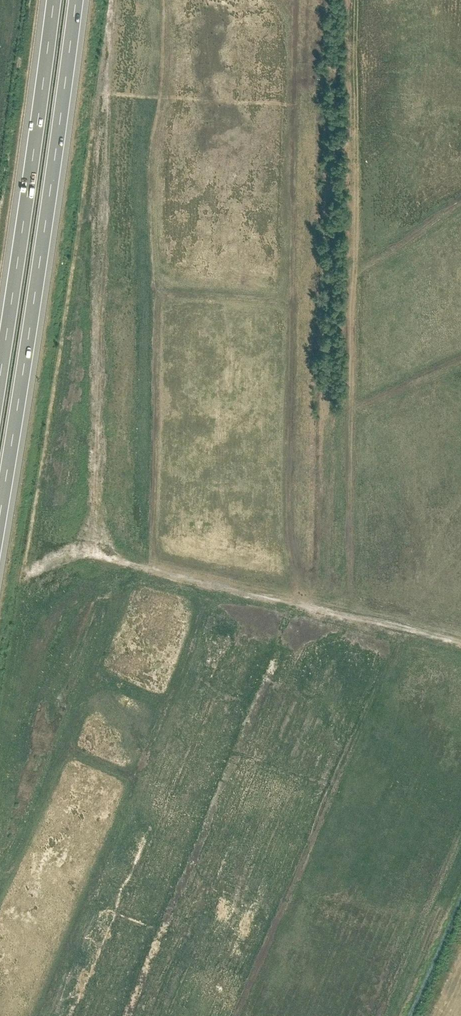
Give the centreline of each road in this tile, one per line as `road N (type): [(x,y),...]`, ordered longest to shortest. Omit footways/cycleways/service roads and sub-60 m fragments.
road 1 (motorway): [(0,517),(76,0)]
road 2 (motorway): [(54,0),(0,378)]
road 3 (track): [(135,564),(460,641)]

